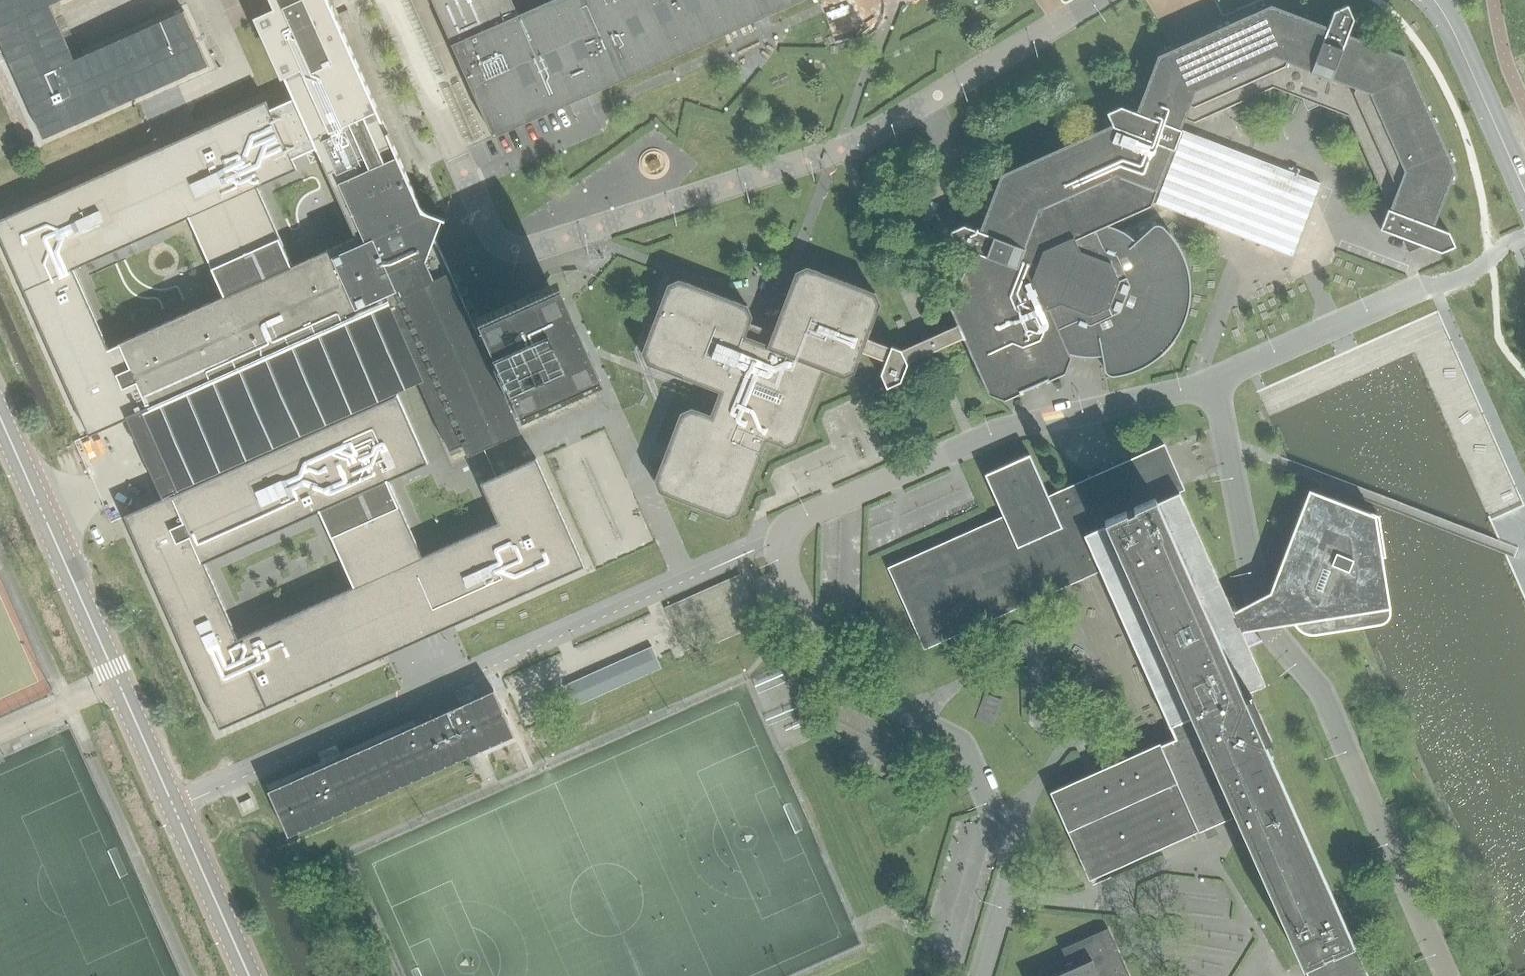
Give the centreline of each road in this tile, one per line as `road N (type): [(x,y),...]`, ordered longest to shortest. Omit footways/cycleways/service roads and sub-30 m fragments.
road 1 (tertiary): [(248,975),(0,421)]

